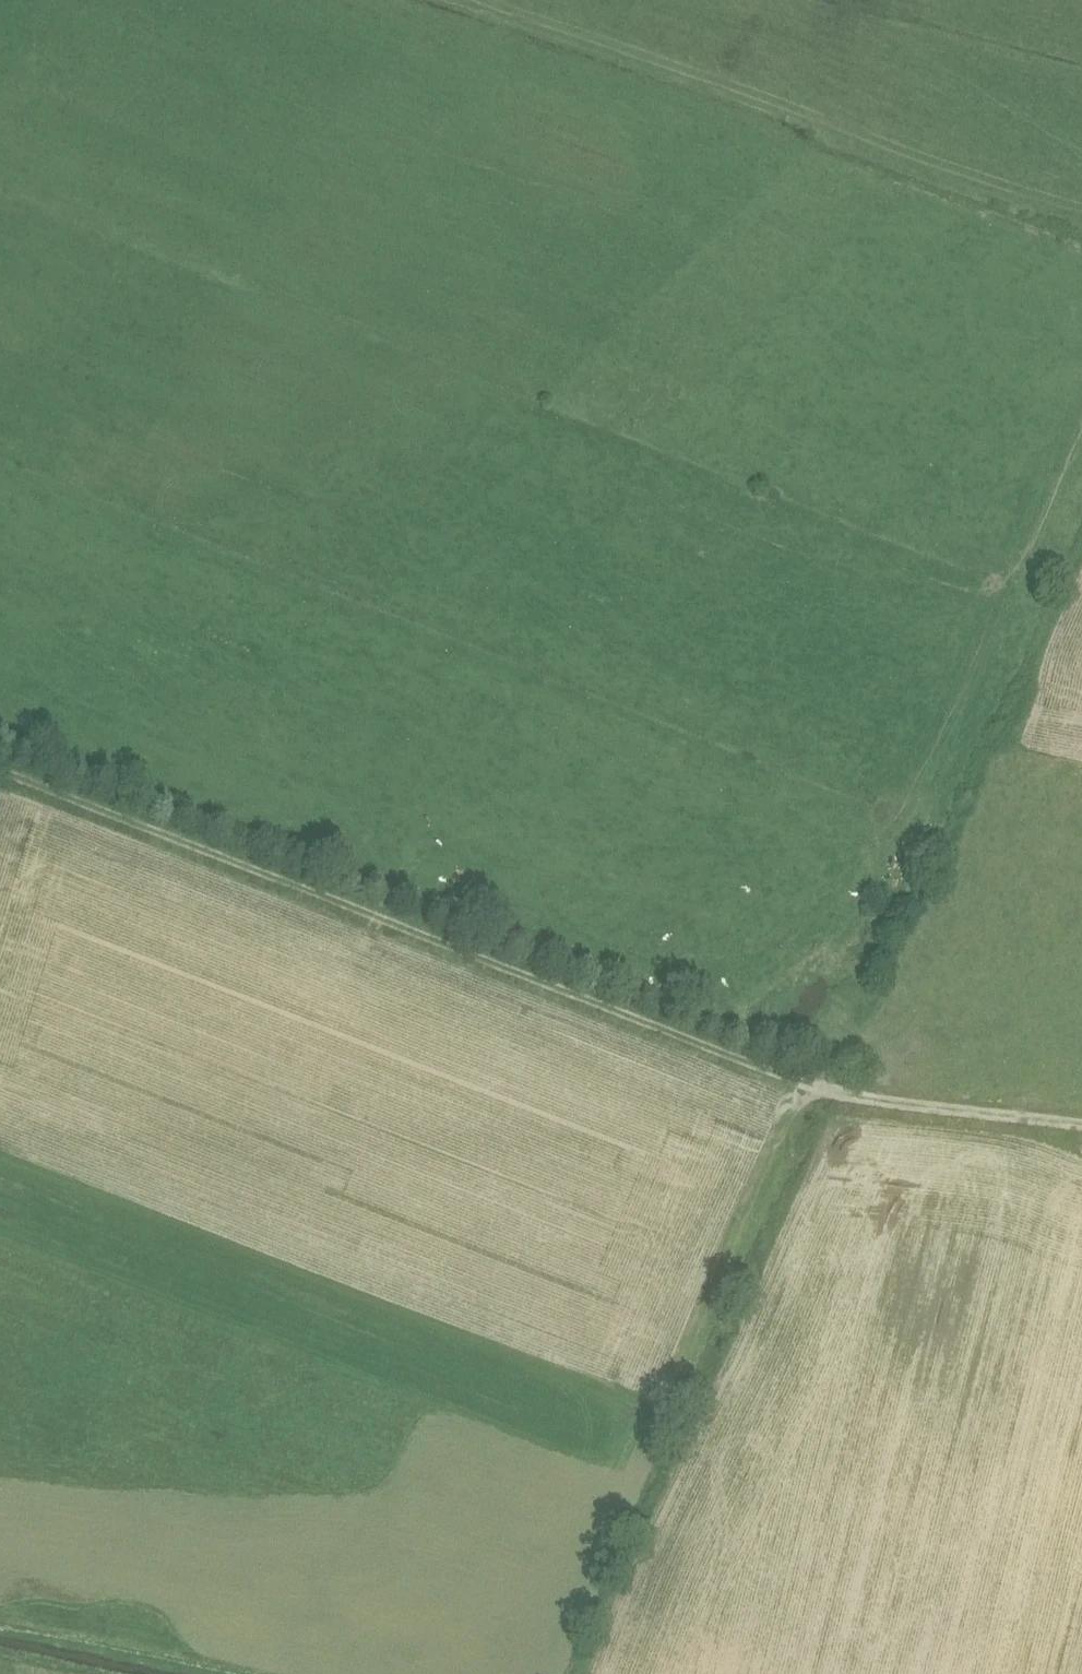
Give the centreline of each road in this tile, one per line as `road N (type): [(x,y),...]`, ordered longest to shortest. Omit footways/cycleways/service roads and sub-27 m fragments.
road 1 (track): [(0,769),(805,1086),(1081,1125)]

